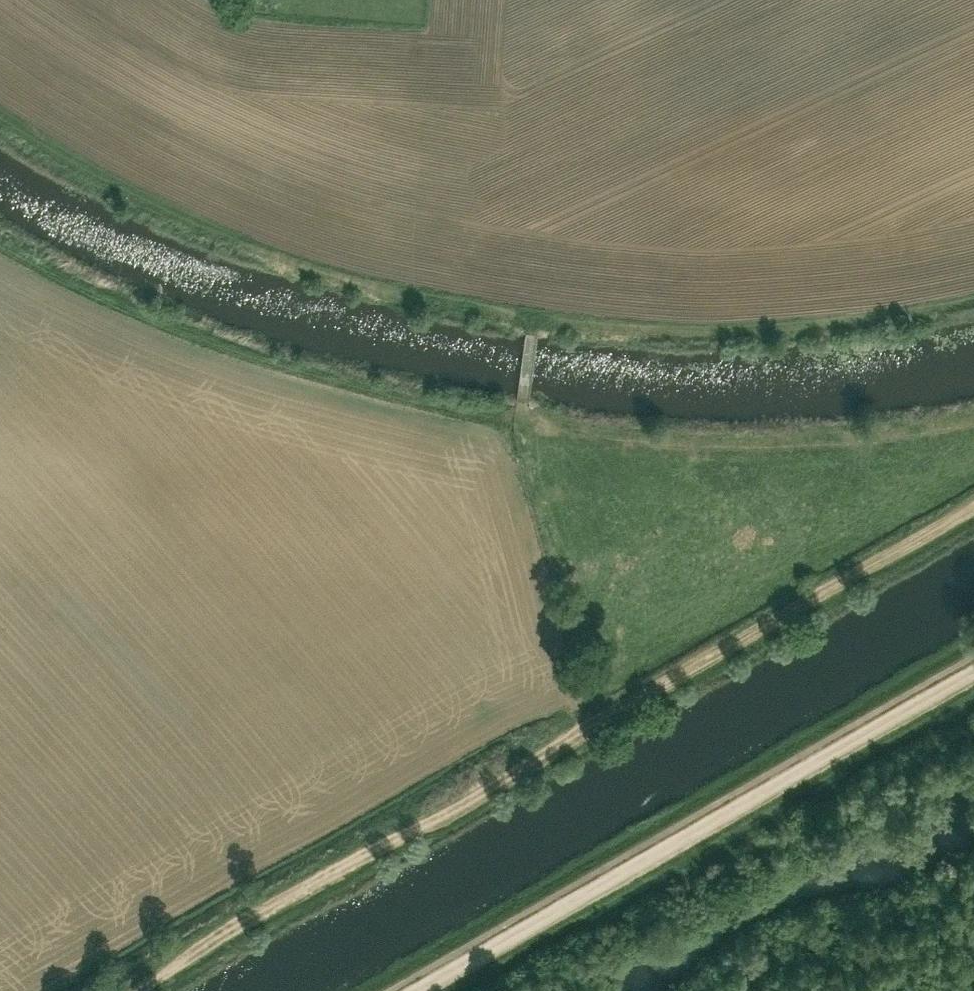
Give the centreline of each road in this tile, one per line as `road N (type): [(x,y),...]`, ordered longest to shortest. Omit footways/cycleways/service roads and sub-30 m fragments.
road 1 (track): [(135,990),(210,940),(444,818),(973,507)]
road 2 (track): [(417,990),(973,675)]

